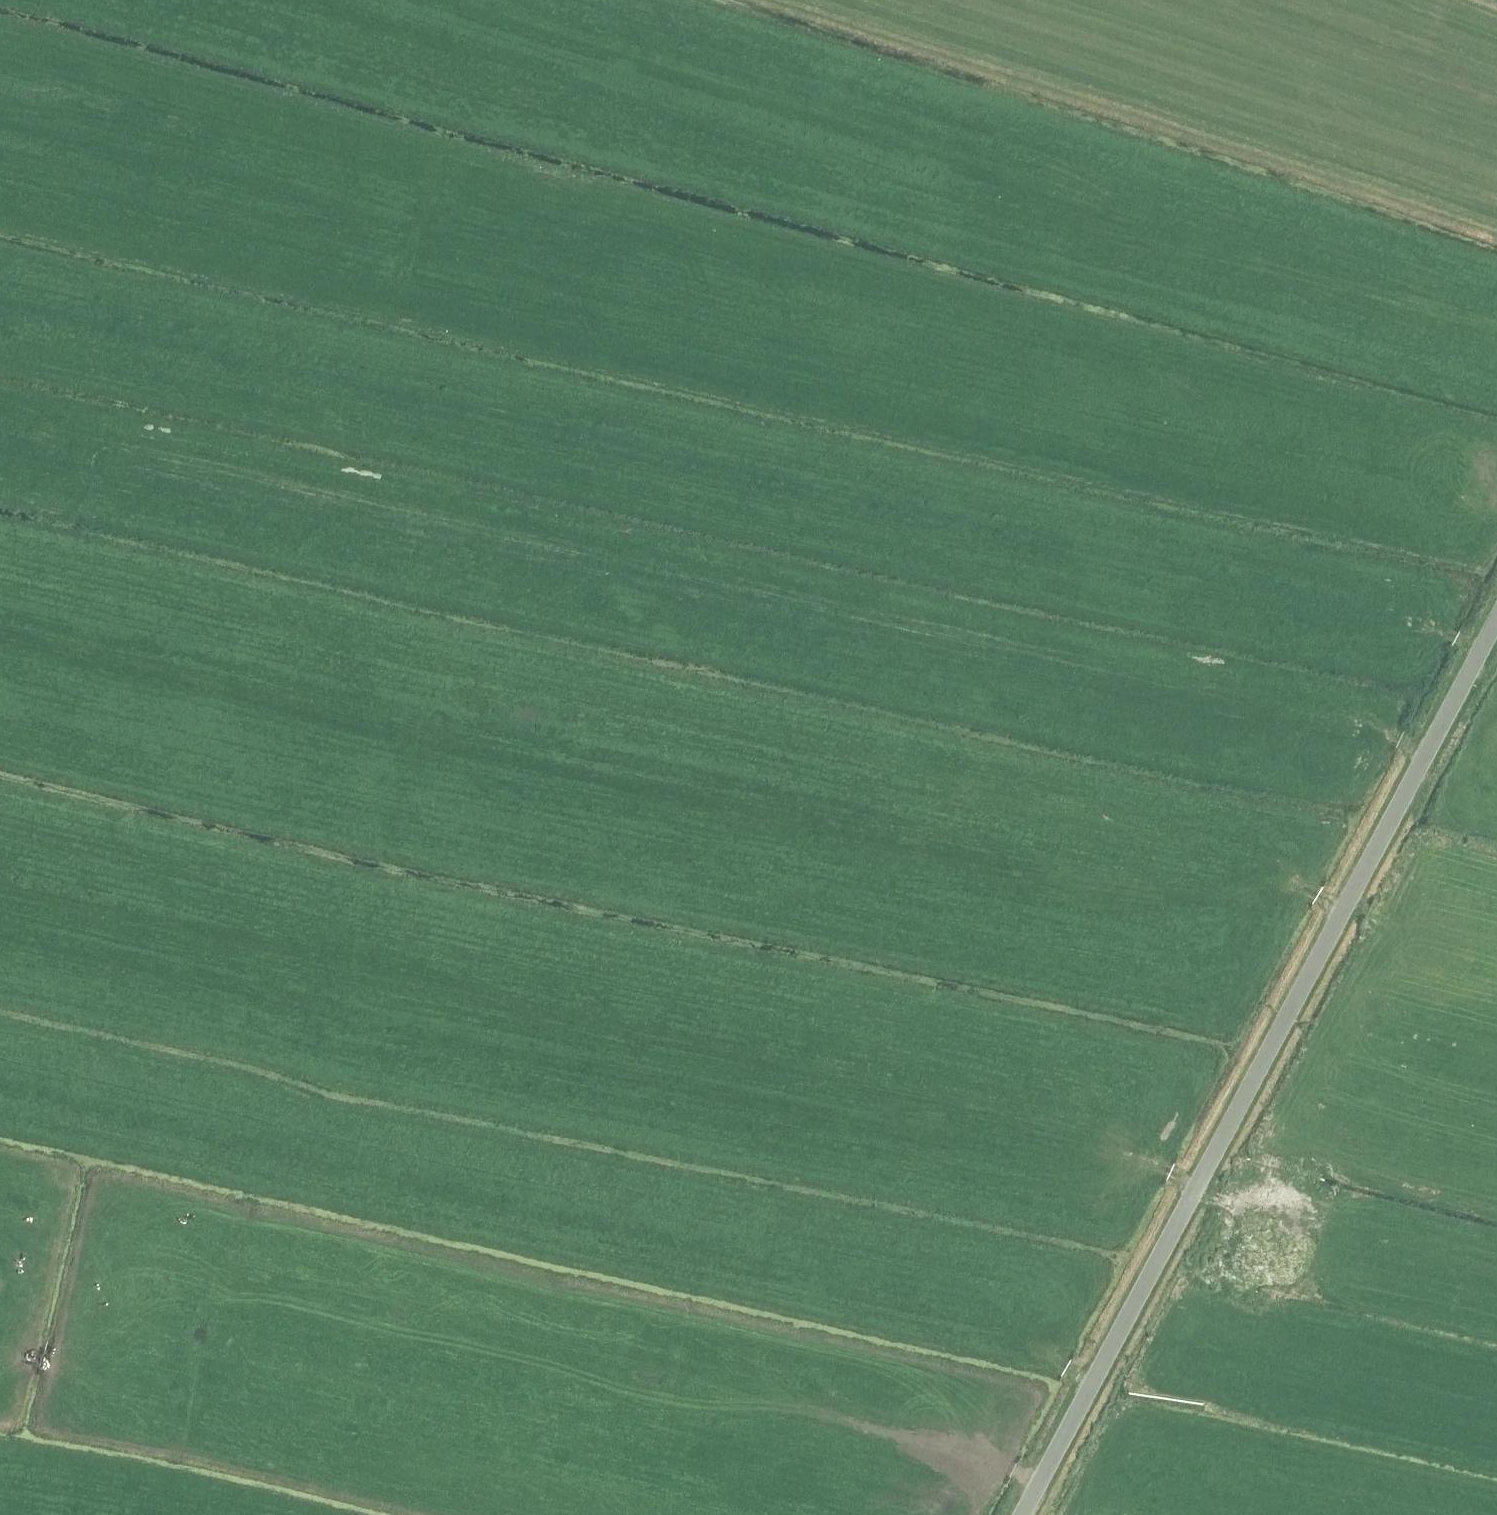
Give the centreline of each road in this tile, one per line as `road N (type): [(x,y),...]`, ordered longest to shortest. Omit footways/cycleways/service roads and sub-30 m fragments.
road 1 (unclassified): [(1027,1514),(1496,619)]

